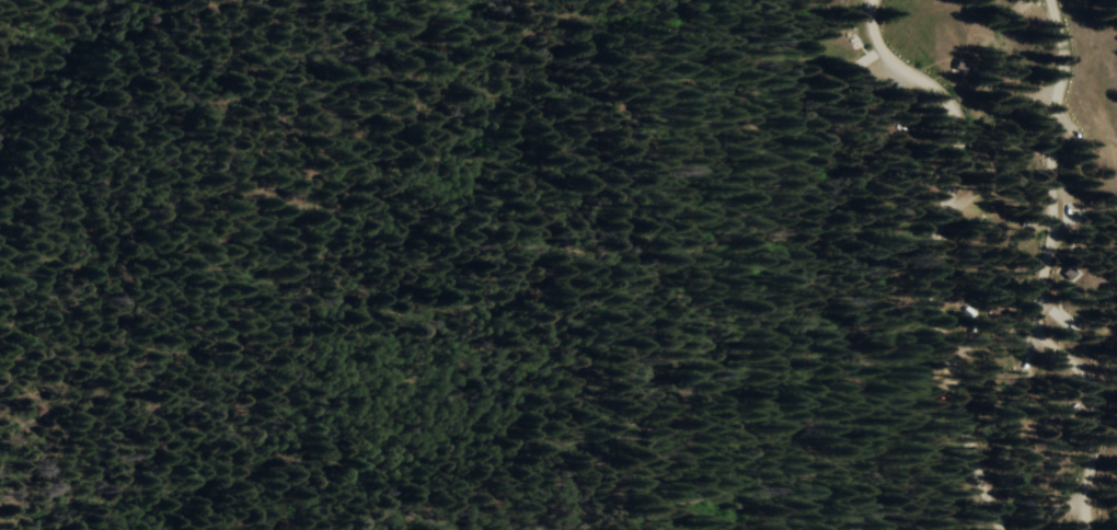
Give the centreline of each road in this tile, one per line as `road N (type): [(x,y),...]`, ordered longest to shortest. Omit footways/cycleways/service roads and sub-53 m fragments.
road 1 (residential): [(871,0),(876,41),(897,66),(944,94),(961,128),(934,262),(956,391),(982,491),(1005,529)]
road 2 (residential): [(1088,529),(1097,422),(1084,371),(1032,332),(1052,218),(1049,150),(1066,54),(1050,0)]

